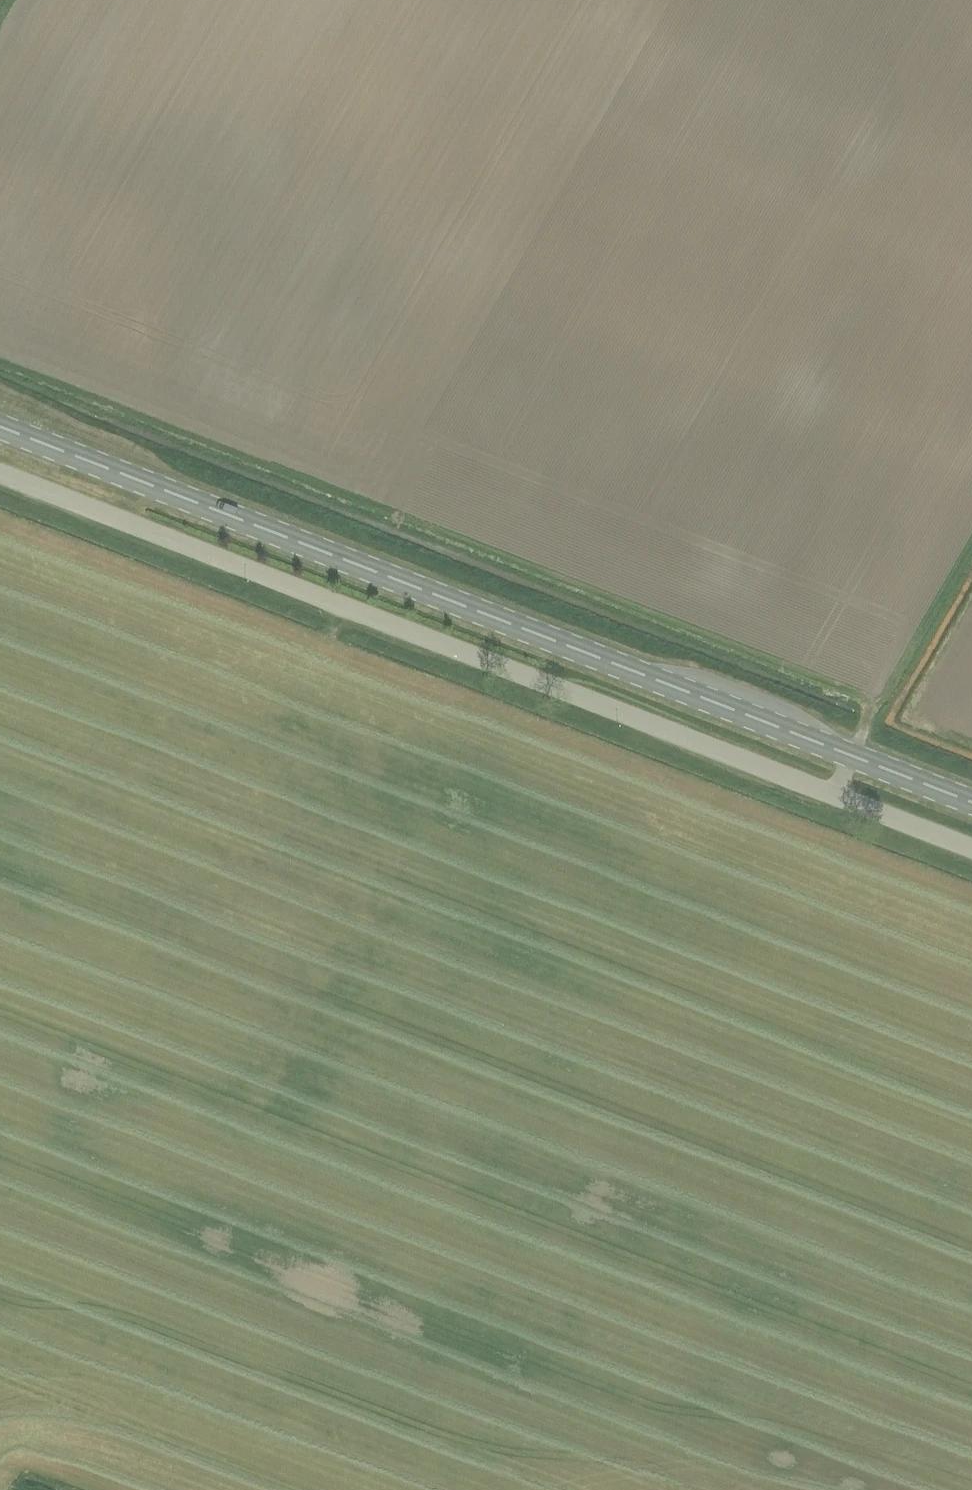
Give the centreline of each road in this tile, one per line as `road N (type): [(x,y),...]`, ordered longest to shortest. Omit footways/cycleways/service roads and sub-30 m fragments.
road 1 (secondary): [(971,803),(0,427)]
road 2 (unclassified): [(971,847),(0,472)]

